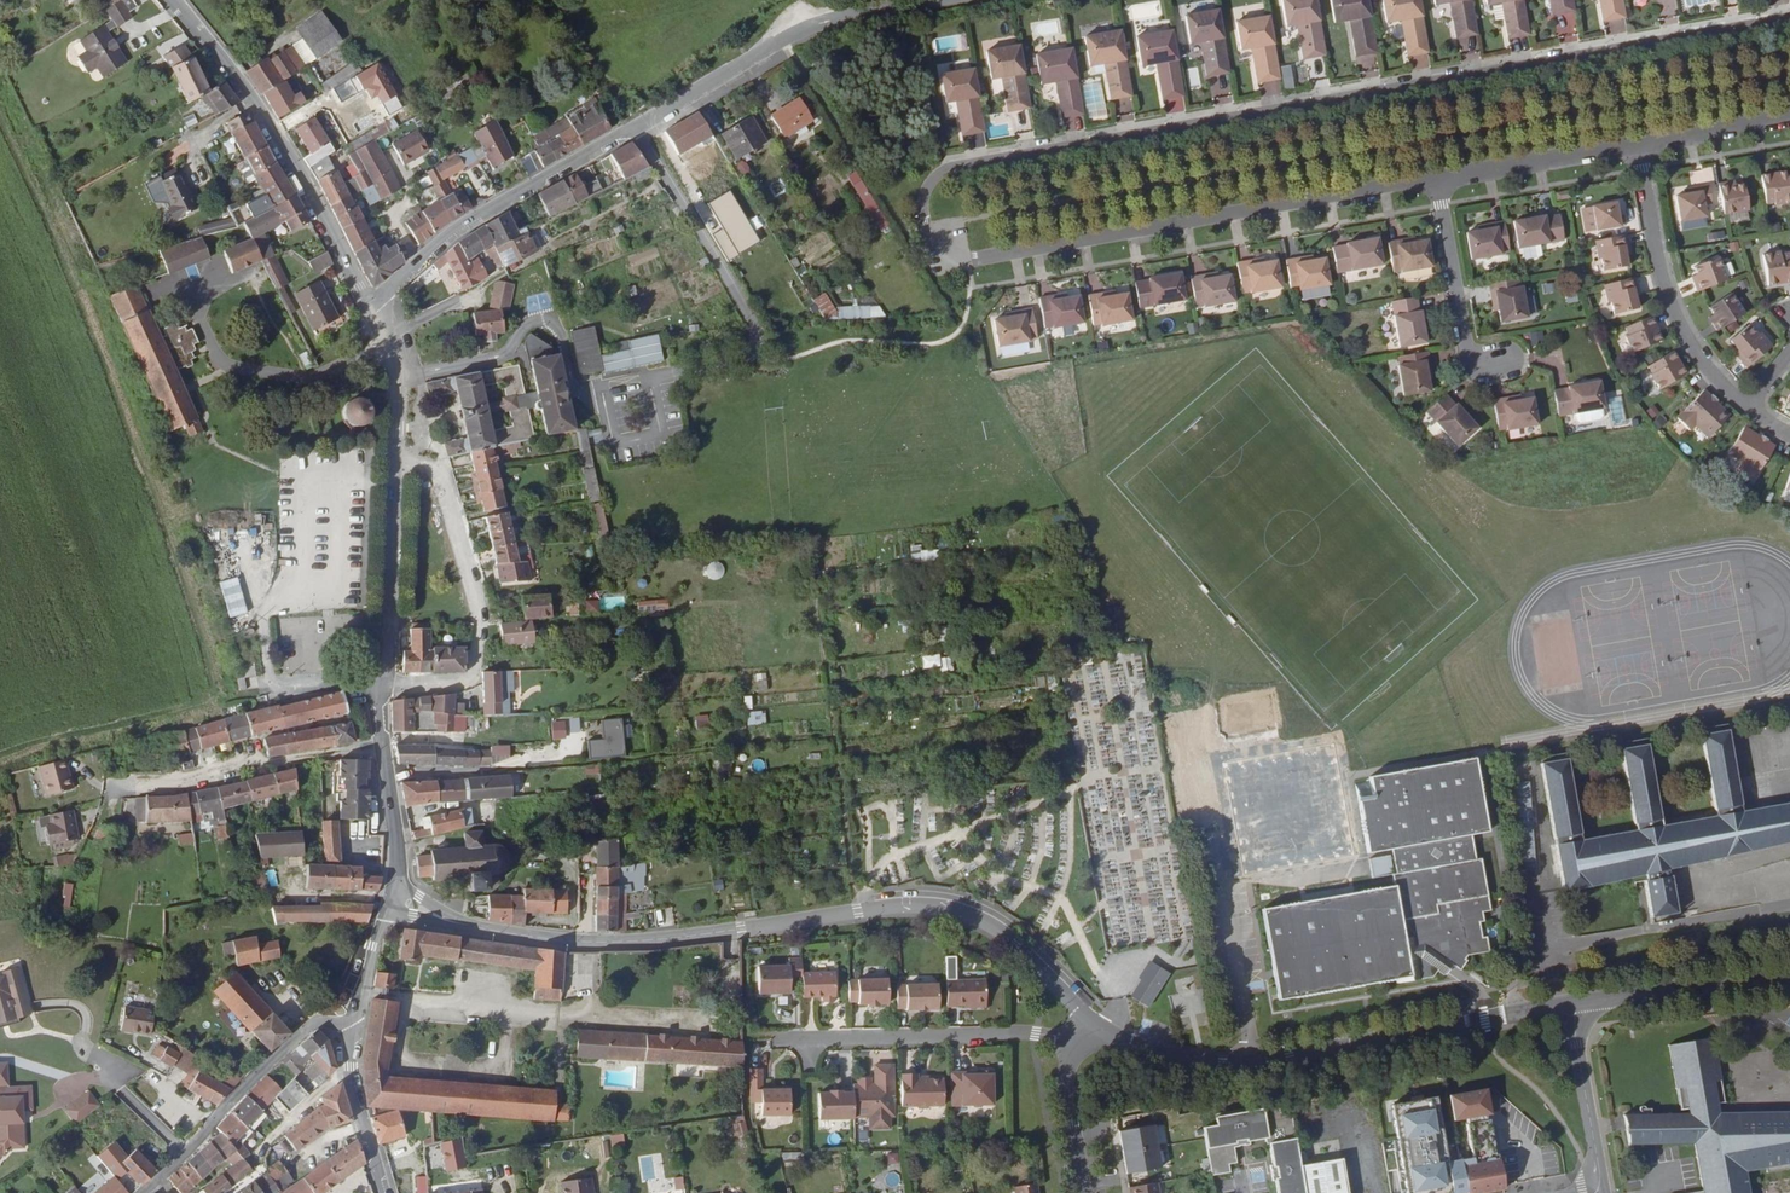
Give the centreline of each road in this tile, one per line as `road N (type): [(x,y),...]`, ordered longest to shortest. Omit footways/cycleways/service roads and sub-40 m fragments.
road 1 (residential): [(1435,179),(941,265),(926,257),(917,199),(941,167),(1789,17)]
road 2 (residential): [(396,378),(497,358),(528,319),(547,322),(573,395),(598,391),(609,445),(660,433),(646,380),(753,348),(745,312),(634,130)]
road 3 (tertiary): [(1098,1026),(1016,944),(988,921),(950,909),(895,906),(600,947),(521,942),(394,897)]
road 4 (tertiary): [(396,378),(378,702),(399,857),(394,897)]
road 5 (tertiary): [(1575,1003),(1224,1062),(1165,1057),(1098,1026)]
road 6 (tertiary): [(373,308),(301,176),(171,0)]
road 7 (tertiary): [(634,130),(808,29),(954,0)]
road 8 (tertiary): [(373,308),(415,262),(479,216),(634,130)]
road 9 (track): [(508,1015),(726,1024),(733,931)]
road 10 (residential): [(775,1039),(1079,1040)]
road 11 (residential): [(1637,142),(1677,321),(1748,407)]
road 12 (residential): [(353,1019),(320,1024),(149,1192)]
road 13 (track): [(502,1070),(400,1062),(407,1005),(508,1015)]
road 14 (residential): [(1435,179),(1471,363),(1505,358)]
road 15 (tertiary): [(1789,978),(1575,1003)]
road 16 (residential): [(1637,142),(1435,179)]
road 17 (residential): [(1600,1187),(1575,1003)]
road 18 (tertiary): [(387,1192),(350,1072),(353,1019)]
road 19 (residential): [(1079,1040),(1067,1077),(1084,1192)]
road 20 (residential): [(1789,115),(1637,142)]
road 21 (tertiary): [(353,1019),(362,1007),(373,939),(394,897)]

